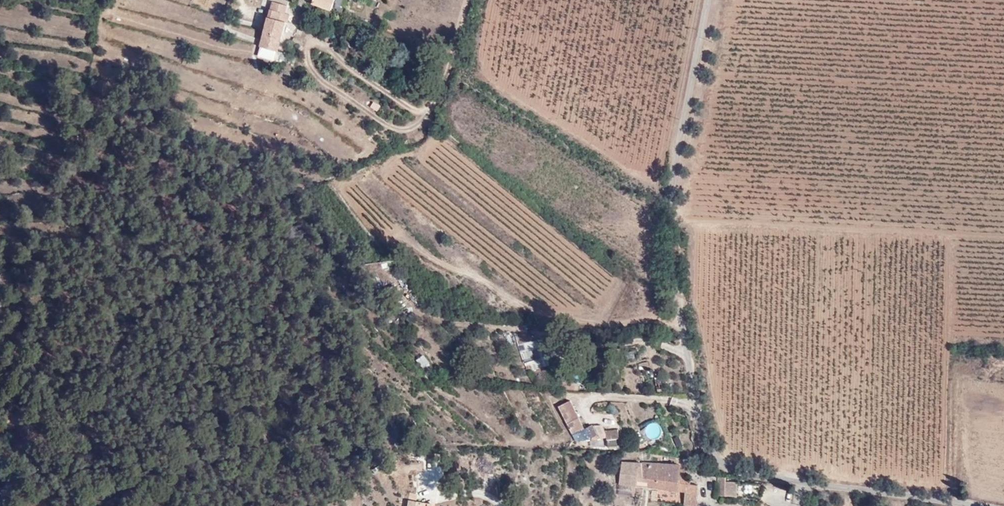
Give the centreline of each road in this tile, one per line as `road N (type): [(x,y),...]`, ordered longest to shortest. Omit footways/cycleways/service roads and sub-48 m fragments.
road 1 (unclassified): [(989,505),(791,483),(714,450),(693,397),(678,205),(711,0)]

